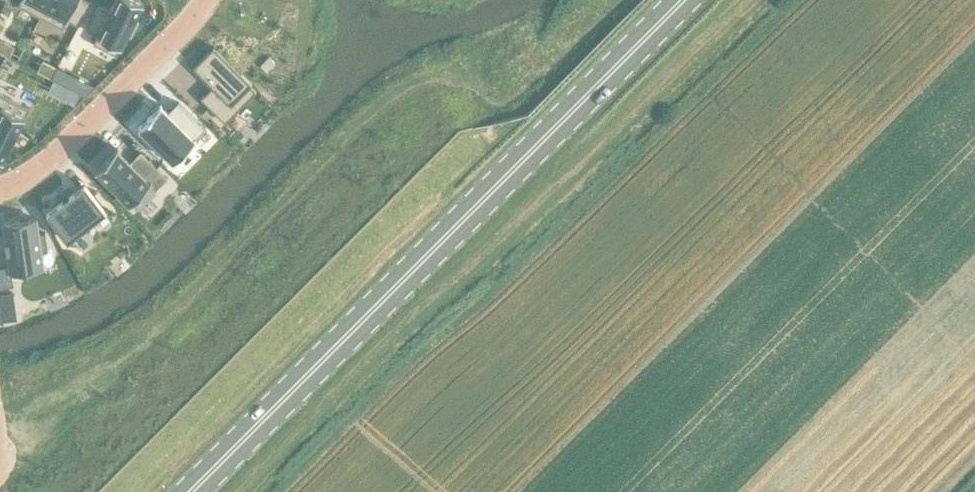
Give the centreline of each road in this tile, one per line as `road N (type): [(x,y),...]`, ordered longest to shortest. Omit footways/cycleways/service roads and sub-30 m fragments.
road 1 (primary): [(190,491),(682,0)]
road 2 (residential): [(0,191),(64,148),(205,0)]

